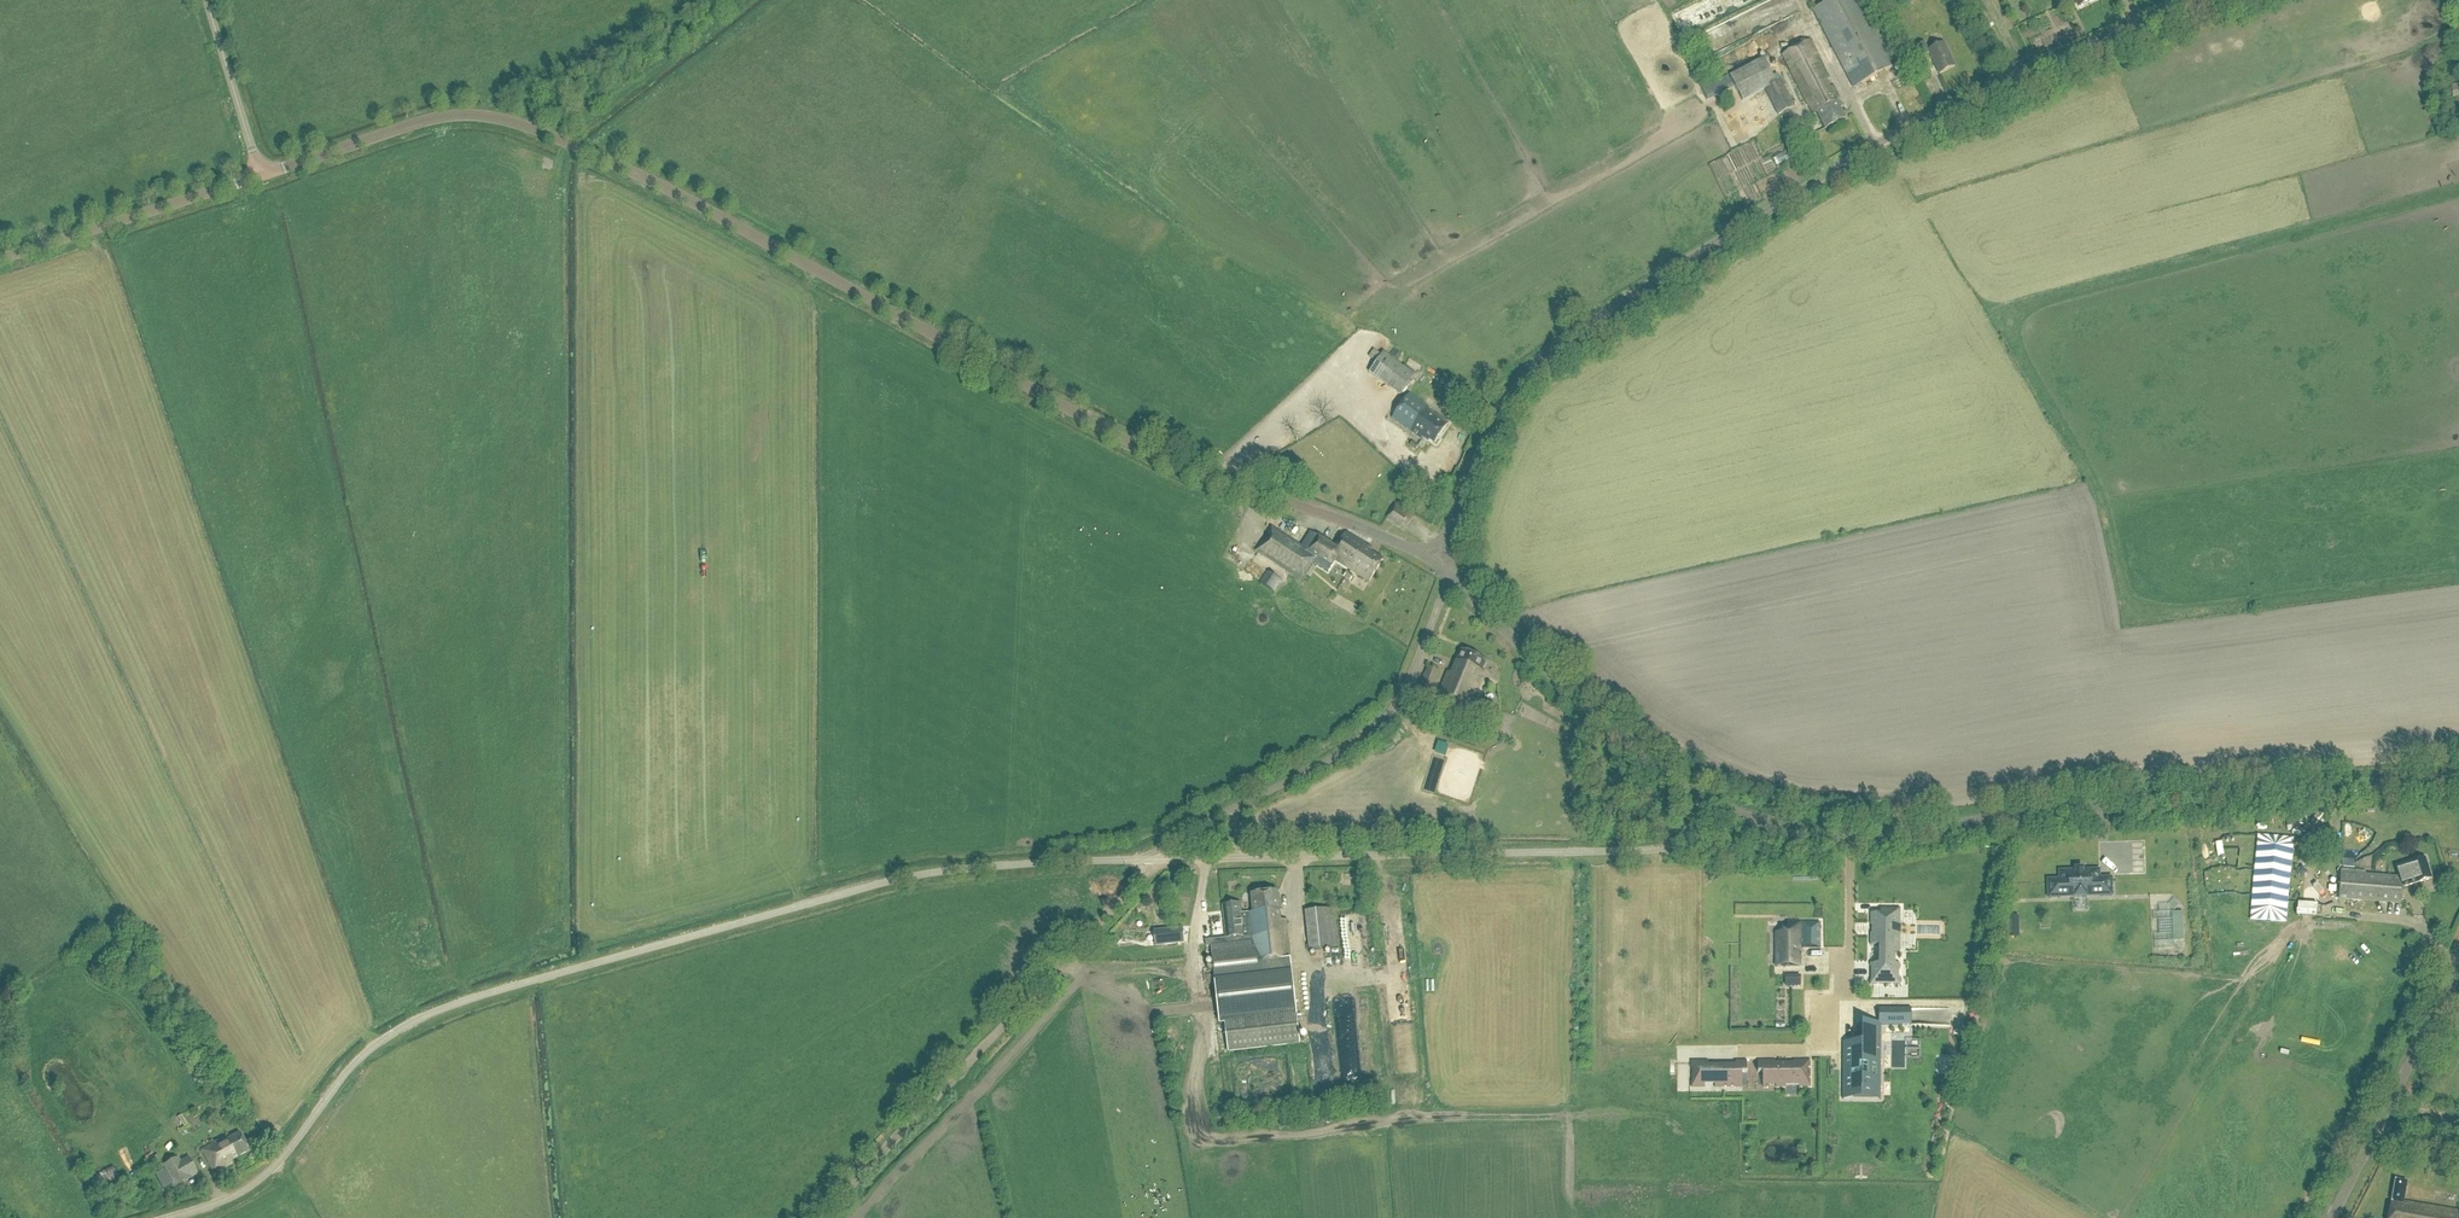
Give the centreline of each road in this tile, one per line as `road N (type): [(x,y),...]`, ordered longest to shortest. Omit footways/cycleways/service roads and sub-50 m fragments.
road 1 (tertiary): [(1434,561),(1351,523),(1178,466),(718,214),(519,123),(445,116),(261,178)]
road 2 (unclassified): [(168,1217),(261,1180),(363,1057),(446,1010),(877,886),(962,870),(1147,859)]
road 3 (tertiary): [(1434,561),(1501,408),(1528,369),(1565,339),(1906,128),(2203,0)]
road 4 (tertiary): [(1707,802),(1788,829),(1850,835),(2458,778)]
road 5 (unclassified): [(1147,859),(1645,850),(1684,835),(1707,802)]
road 6 (track): [(1147,859),(1124,894),(817,1217)]
road 7 (residential): [(1147,859),(1336,758),(1382,721),(1408,687),(1450,575)]
road 8 (tertiary): [(1707,802),(1657,772),(1450,575)]
road 9 (tertiary): [(0,259),(261,178)]
road 10 (tertiary): [(2375,1133),(2458,965)]
road 11 (unclassified): [(261,178),(206,0)]

